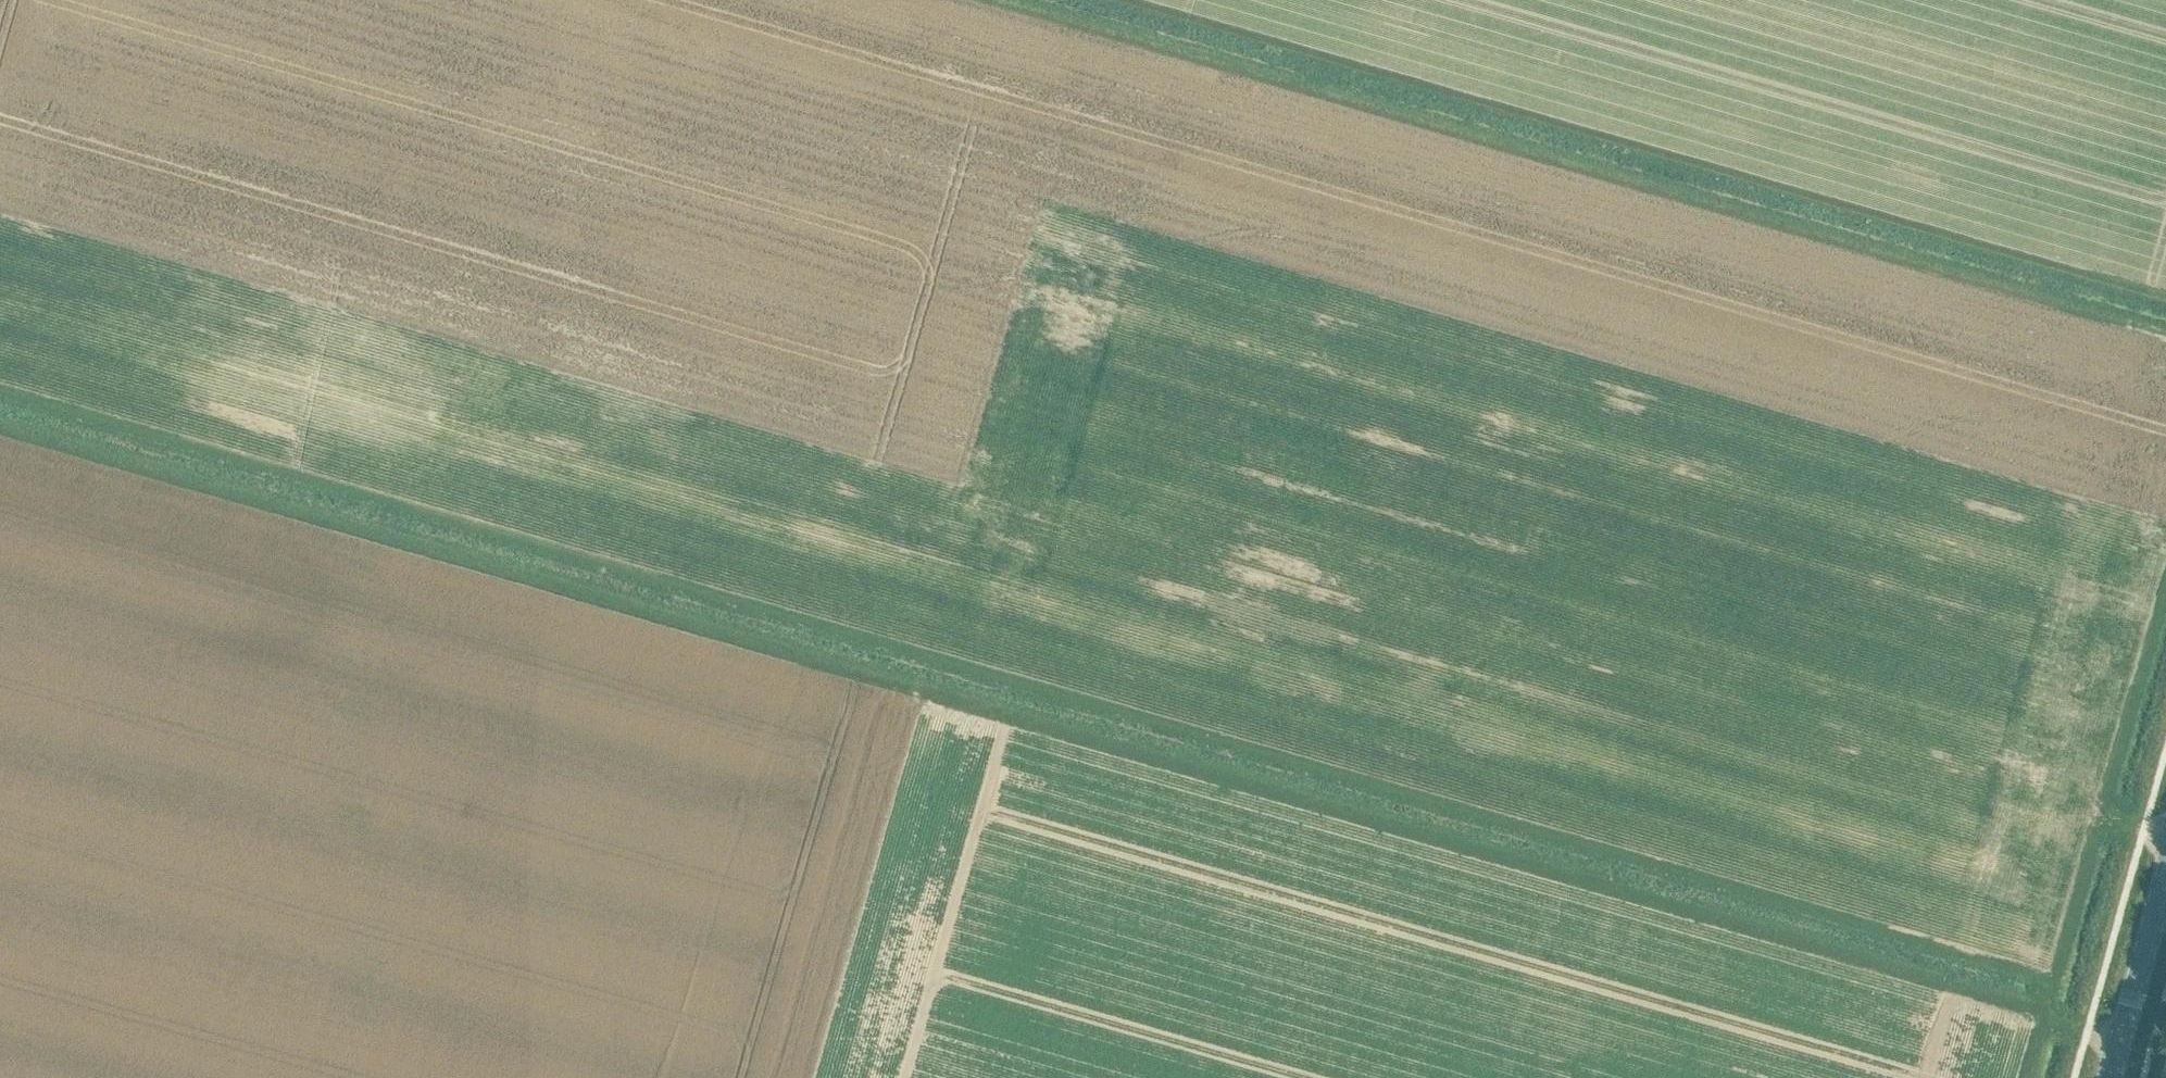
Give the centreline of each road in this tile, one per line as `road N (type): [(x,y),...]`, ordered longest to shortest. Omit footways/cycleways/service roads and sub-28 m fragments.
road 1 (secondary): [(2109,1077),(2165,875)]

